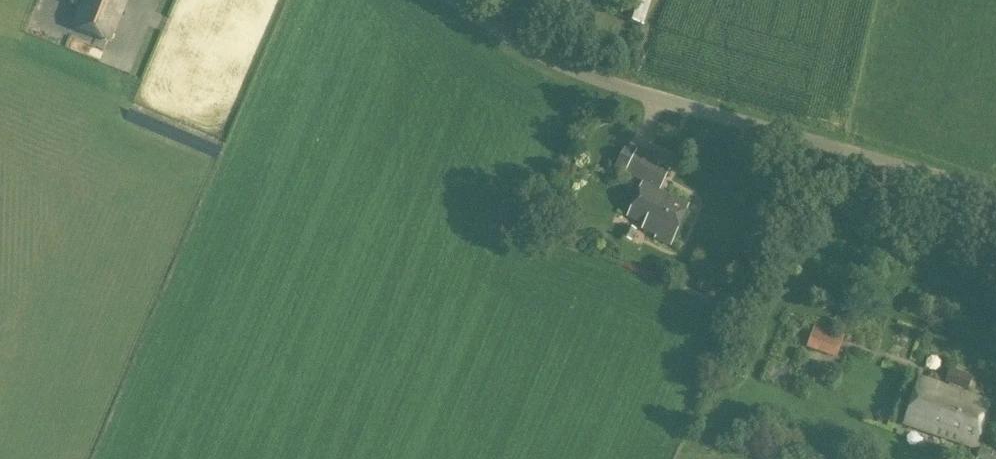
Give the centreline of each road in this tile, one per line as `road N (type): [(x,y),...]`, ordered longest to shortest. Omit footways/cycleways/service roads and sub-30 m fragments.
road 1 (unclassified): [(995,200),(620,89),(522,49),(453,0)]

